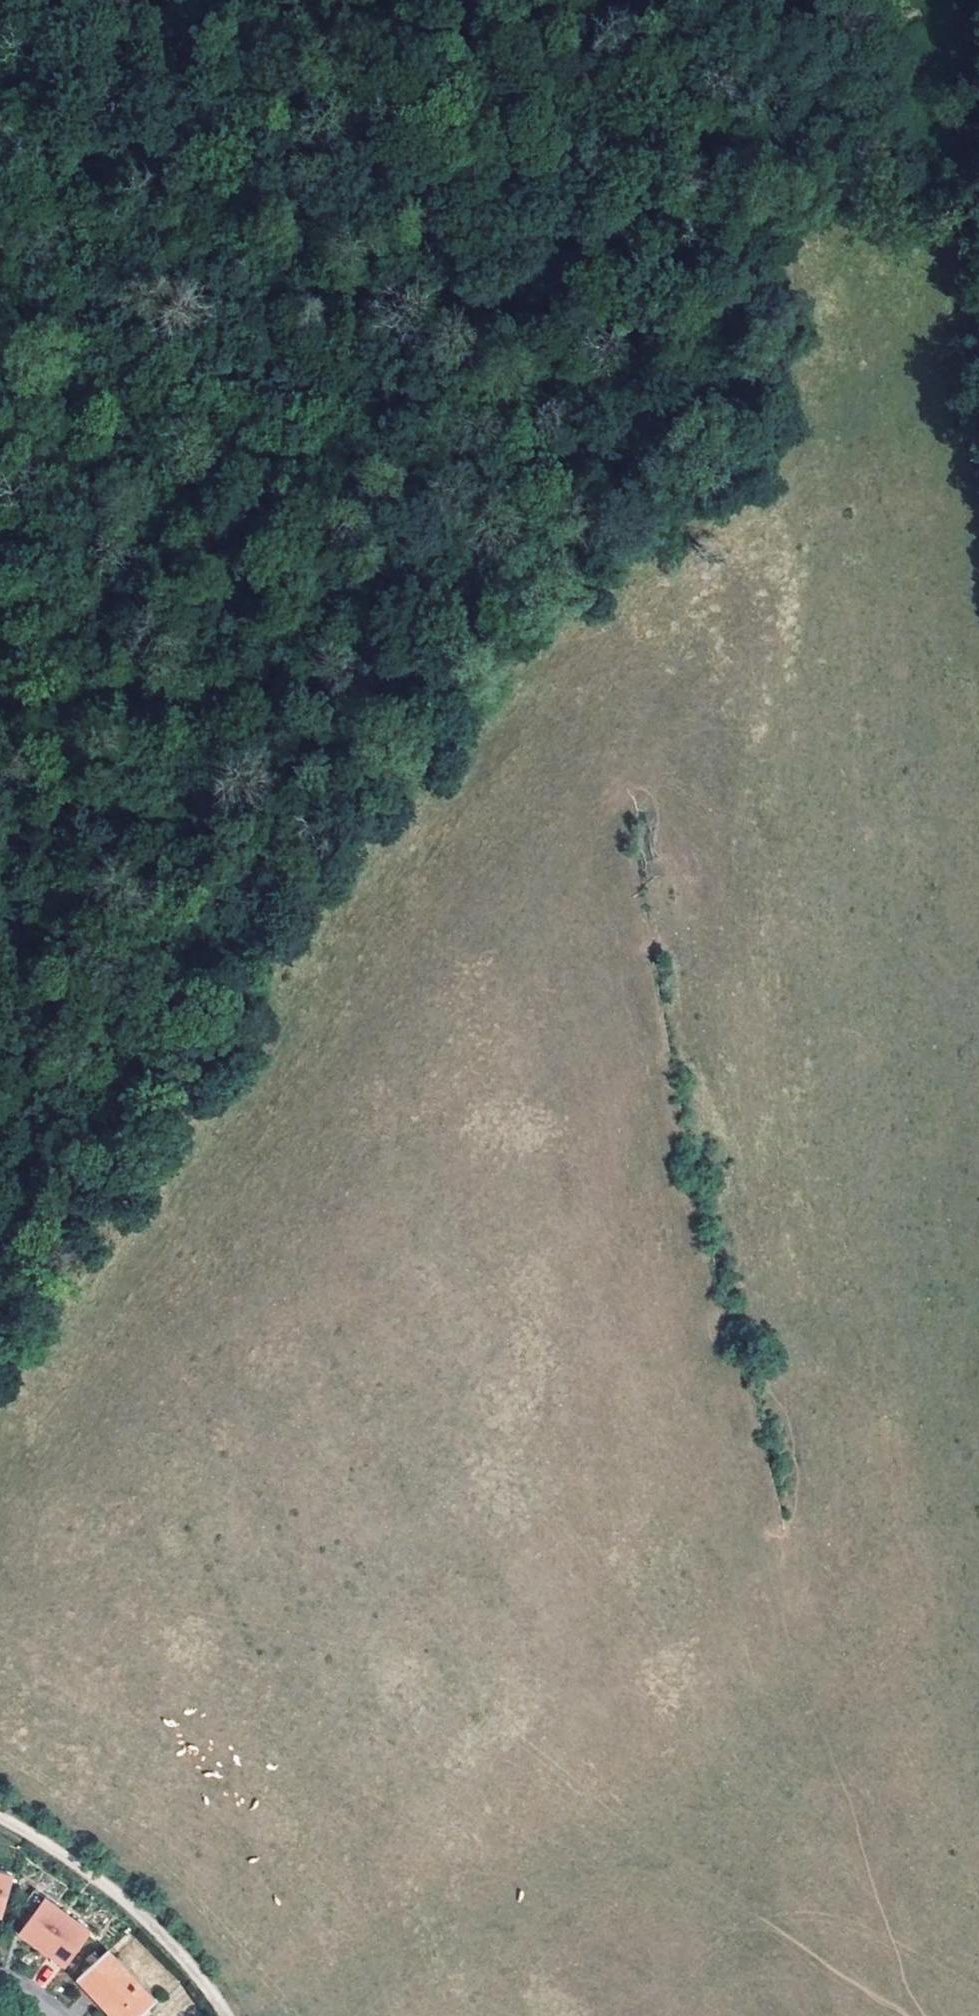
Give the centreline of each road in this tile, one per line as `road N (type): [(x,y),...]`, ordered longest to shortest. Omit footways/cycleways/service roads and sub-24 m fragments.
road 1 (track): [(629,0),(638,131),(572,244),(513,300),(375,404),(0,605)]
road 2 (track): [(226,2015),(203,1979),(123,1899),(0,1817)]

